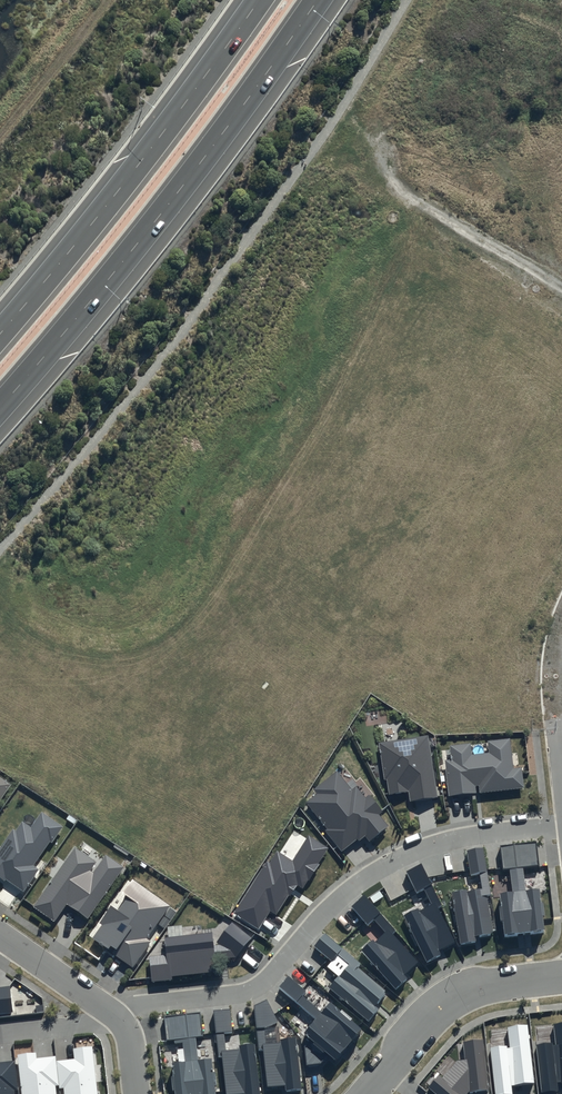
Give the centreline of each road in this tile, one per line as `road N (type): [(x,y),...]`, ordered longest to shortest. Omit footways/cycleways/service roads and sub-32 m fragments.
road 1 (motorway): [(318,0),(136,246),(0,406)]
road 2 (residential): [(561,823),(424,848),(339,898),(253,989),(142,1004),(116,1016)]
road 3 (motorway): [(0,334),(142,163),(259,0)]
road 4 (residential): [(561,978),(451,1000),(387,1070)]
road 5 (residential): [(561,304),(403,204)]
road 6 (track): [(0,134),(107,0)]
road 7 (residential): [(0,934),(116,1016)]

